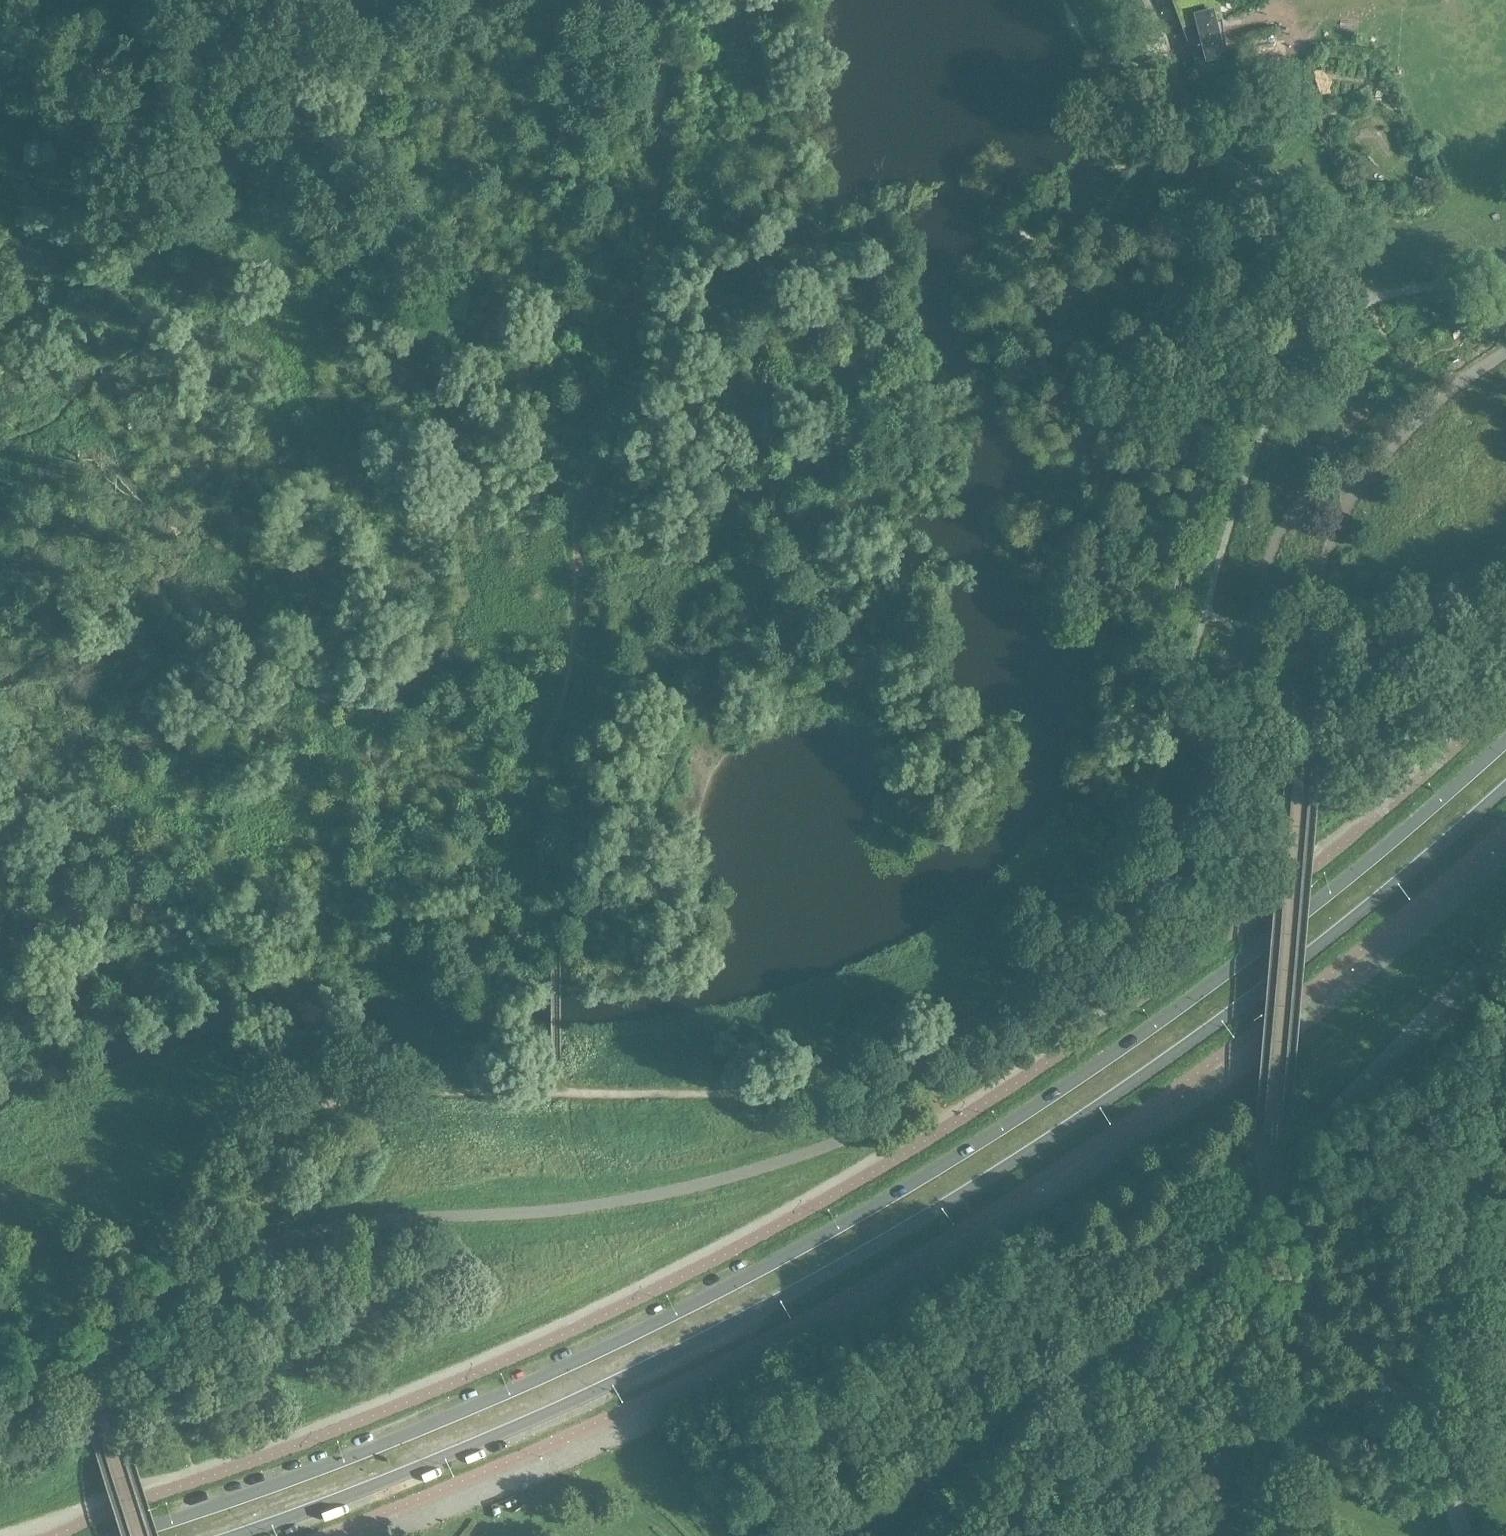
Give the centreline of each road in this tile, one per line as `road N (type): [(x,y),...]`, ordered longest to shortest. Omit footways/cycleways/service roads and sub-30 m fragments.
road 1 (secondary): [(1505,739),(1334,892),(1101,1067),(826,1232),(467,1409),(119,1535)]
road 2 (secondary): [(230,1535),(571,1400),(870,1247),(1134,1084),(1321,947),(1505,788)]

